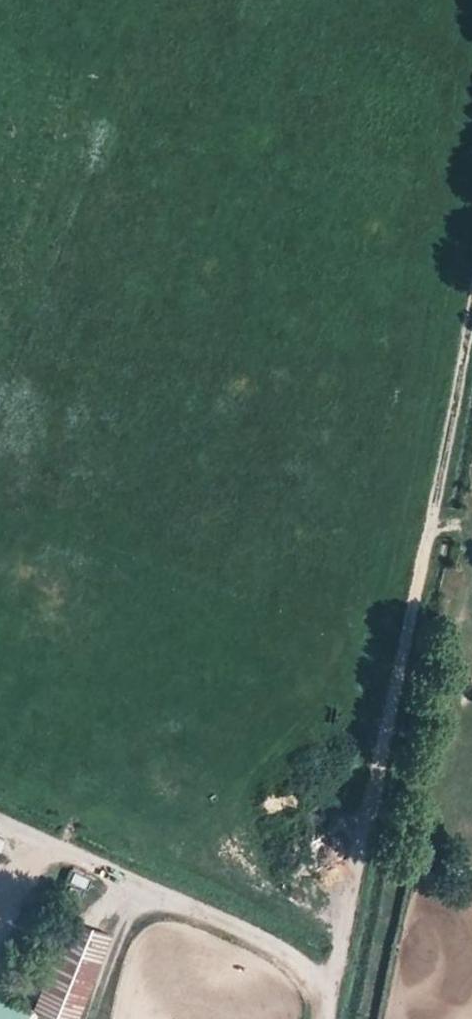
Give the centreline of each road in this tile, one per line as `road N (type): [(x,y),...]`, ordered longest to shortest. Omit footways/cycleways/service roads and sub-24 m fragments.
road 1 (track): [(286,948),(0,817)]

